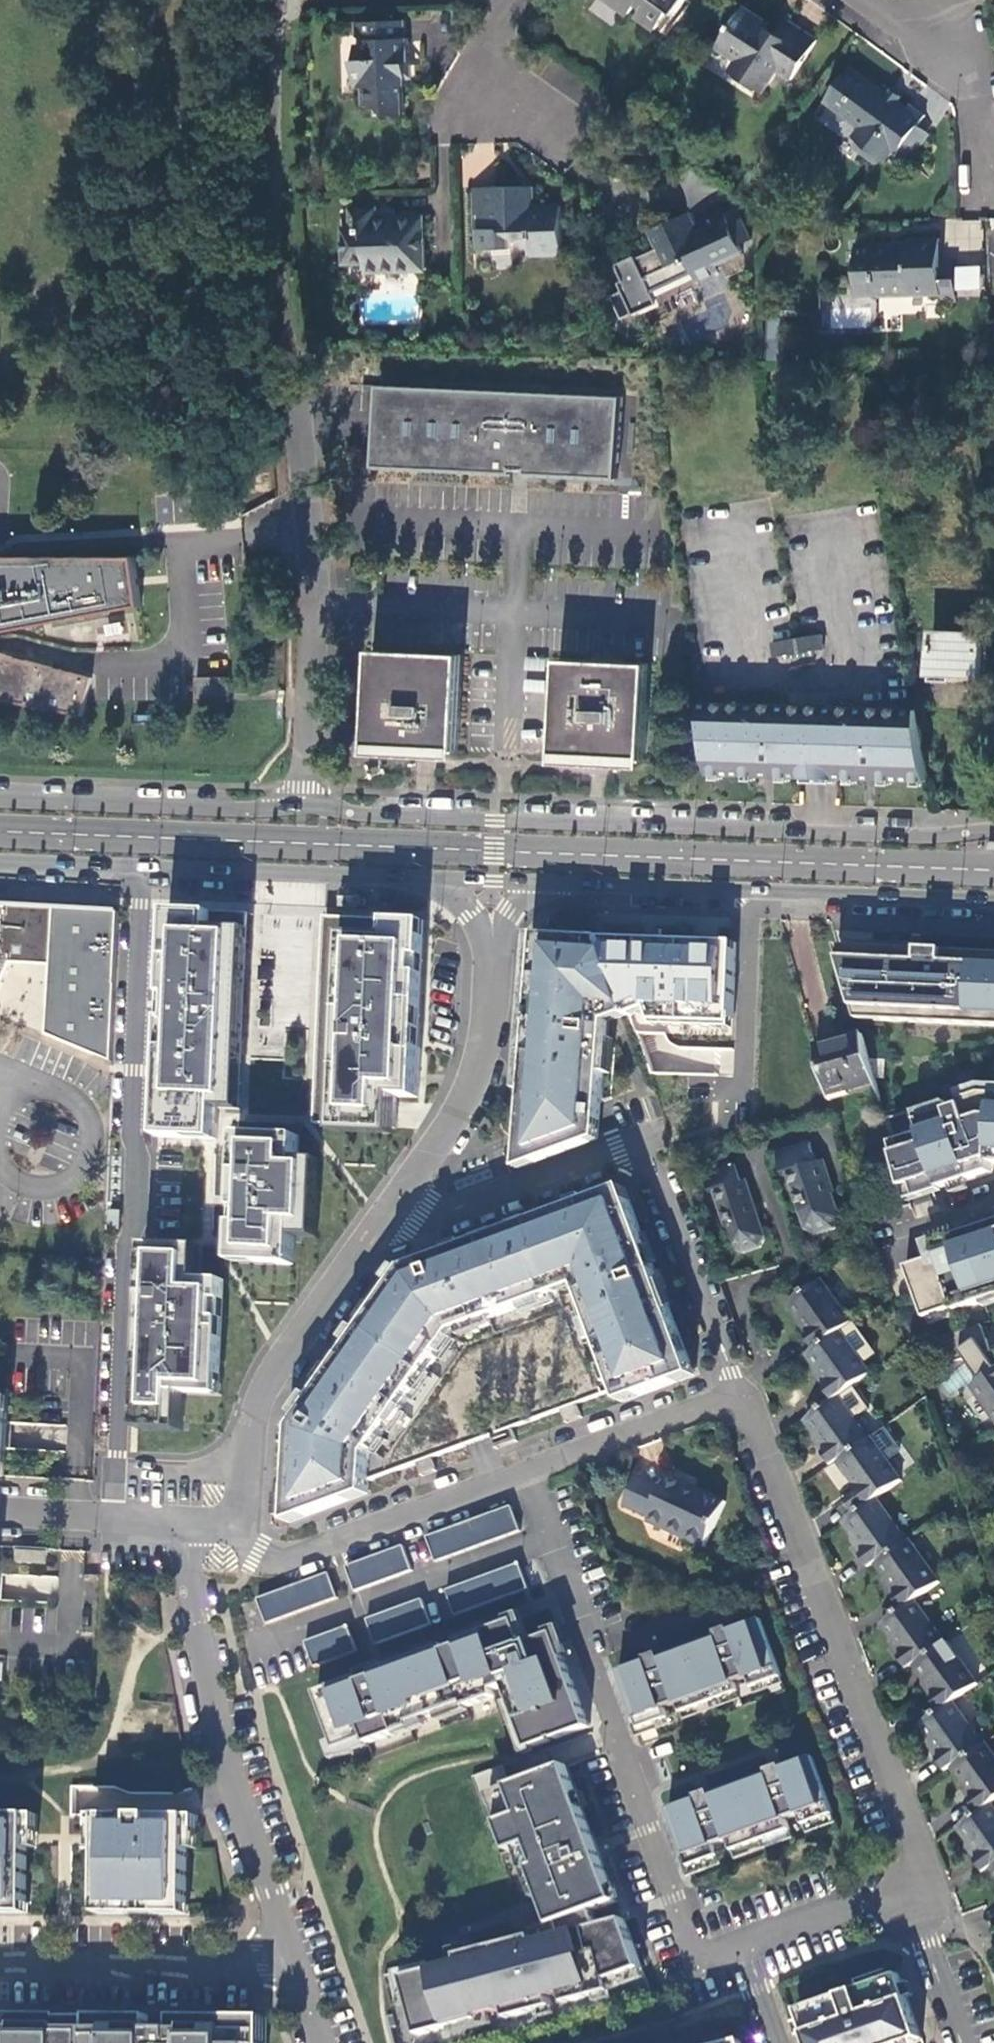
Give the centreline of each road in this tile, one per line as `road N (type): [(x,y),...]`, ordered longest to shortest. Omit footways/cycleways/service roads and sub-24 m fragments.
road 1 (secondary): [(993,830),(936,837),(0,801)]
road 2 (residential): [(142,866),(134,1226),(127,1239),(114,1513)]
road 3 (residential): [(525,1470),(698,1961),(738,1946)]
road 4 (residential): [(744,1397),(644,1145),(421,1219),(382,1220)]
road 5 (residential): [(909,1887),(923,1868),(744,1397)]
road 6 (secondary): [(530,883),(993,902)]
road 7 (residential): [(204,1517),(186,1563),(220,1731),(288,1957)]
road 8 (track): [(279,0),(280,251),(298,382)]
road 9 (residential): [(248,1519),(251,1426),(261,1393),(382,1220)]
road 10 (residential): [(525,1470),(293,1557),(260,1551),(248,1519)]
road 11 (residential): [(382,1220),(476,1077),(492,940)]
road 12 (secondary): [(142,866),(446,880)]
road 13 (residential): [(0,1968),(215,1970),(288,1957)]
road 14 (residential): [(744,1397),(525,1470)]
road 15 (residential): [(738,1946),(909,1887)]
road 16 (residential): [(42,1192),(82,1175),(92,1133),(61,1098),(16,1105)]
road 17 (residential): [(961,2042),(909,1887)]
road 18 (residential): [(973,45),(983,205)]
road 19 (residential): [(509,0),(467,77),(516,108)]
road 20 (secondary): [(0,860),(142,866)]
road 21 (residential): [(993,1208),(880,1246)]

